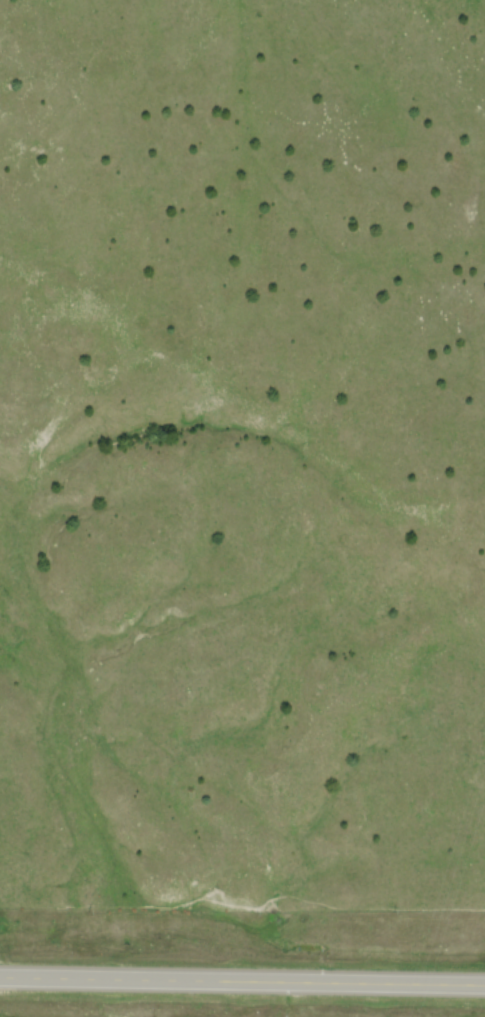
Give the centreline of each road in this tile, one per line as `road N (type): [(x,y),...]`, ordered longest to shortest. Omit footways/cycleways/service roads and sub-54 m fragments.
road 1 (secondary): [(484,986),(0,978)]

